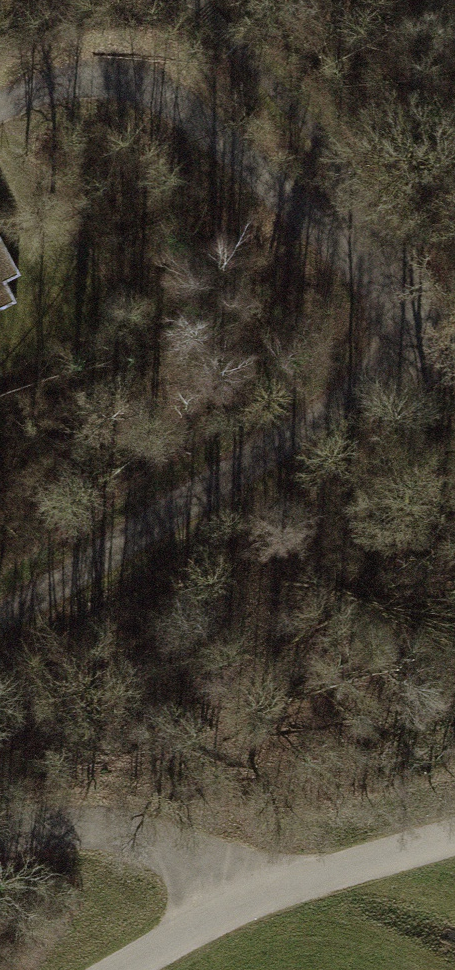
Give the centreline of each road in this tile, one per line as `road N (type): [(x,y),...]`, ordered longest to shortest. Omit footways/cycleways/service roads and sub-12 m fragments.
road 1 (track): [(0,114),(106,83),(180,107),(454,364)]
road 2 (track): [(422,335),(0,618)]
road 3 (track): [(270,876),(49,834),(0,849)]

